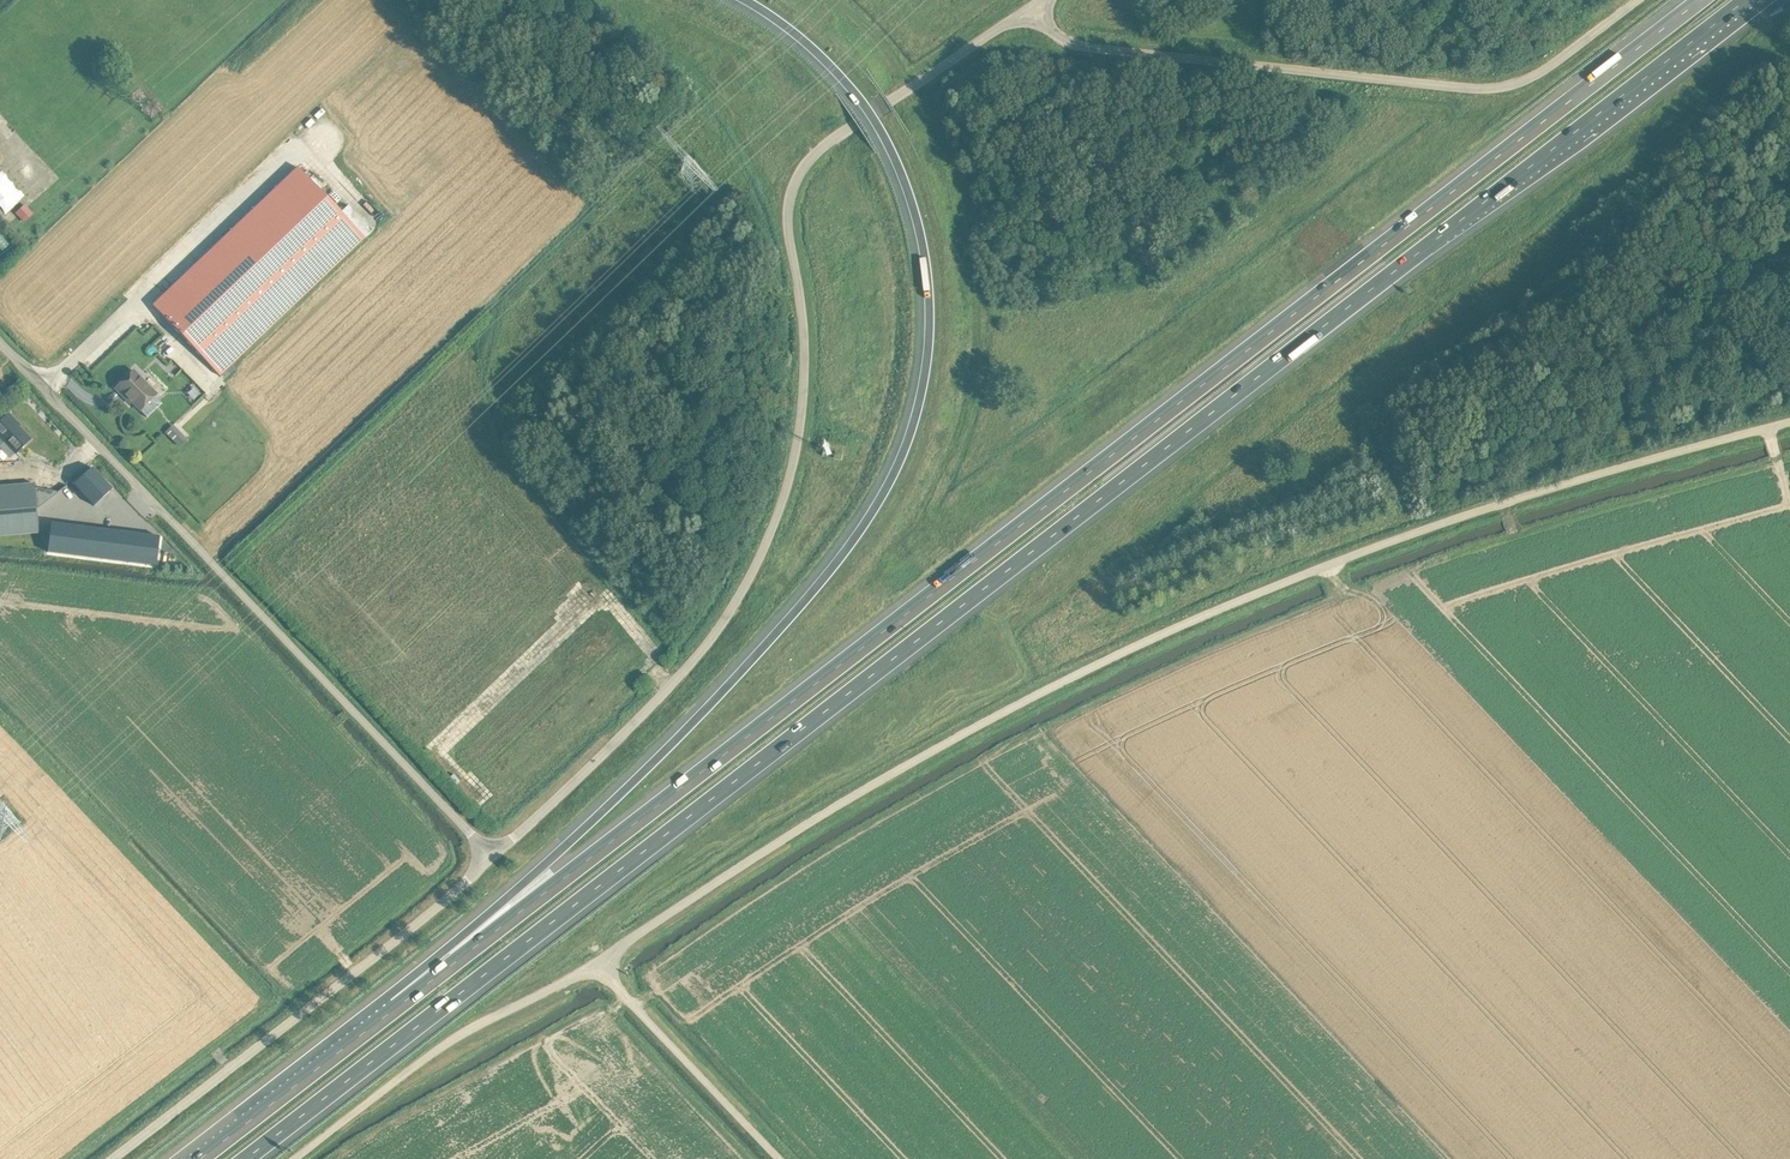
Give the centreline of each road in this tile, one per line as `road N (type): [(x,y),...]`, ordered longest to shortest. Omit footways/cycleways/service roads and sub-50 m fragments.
road 1 (motorway): [(245,1158),(1747,0)]
road 2 (motorway): [(1701,0),(396,1008)]
road 3 (unclassified): [(593,967),(840,799),(1143,639),(1452,518),(1789,419)]
road 4 (motorway): [(744,0),(815,50),(850,89),(905,182),(918,223),(929,323),(911,433),(850,546),(778,630),(396,1008)]
road 5 (unclassified): [(492,859),(710,645),(755,568),(800,434),(802,314),(788,216),(803,171),(825,144),(1033,3)]
road 6 (unclassified): [(492,859),(0,344)]
road 7 (unclassified): [(1033,3),(1059,39),(1077,46),(1467,89),(1531,78),(1637,0)]
road 8 (unclassified): [(117,1158),(492,859)]
road 9 (unclassified): [(292,1158),(422,1058),(593,967)]
road 10 (unclassified): [(777,1158),(593,967)]
road 11 (motorway): [(396,1008),(201,1158)]

